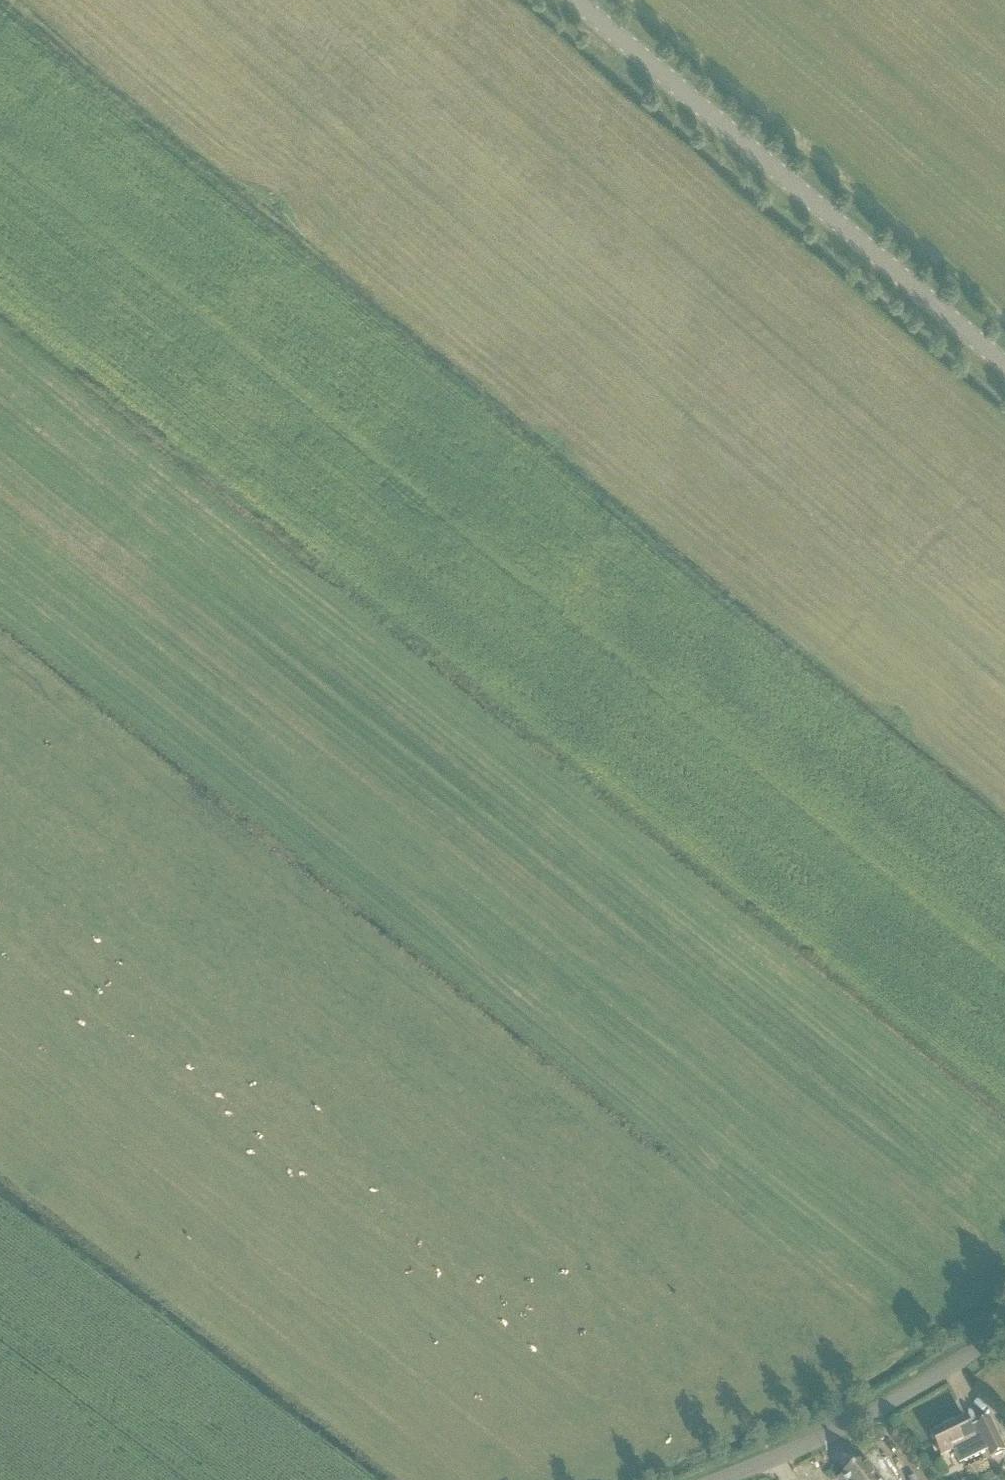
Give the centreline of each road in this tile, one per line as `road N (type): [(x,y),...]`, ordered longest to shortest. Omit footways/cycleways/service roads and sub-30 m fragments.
road 1 (tertiary): [(1004,365),(575,0)]
road 2 (unclassified): [(730,1479),(839,1433),(1004,1329)]

